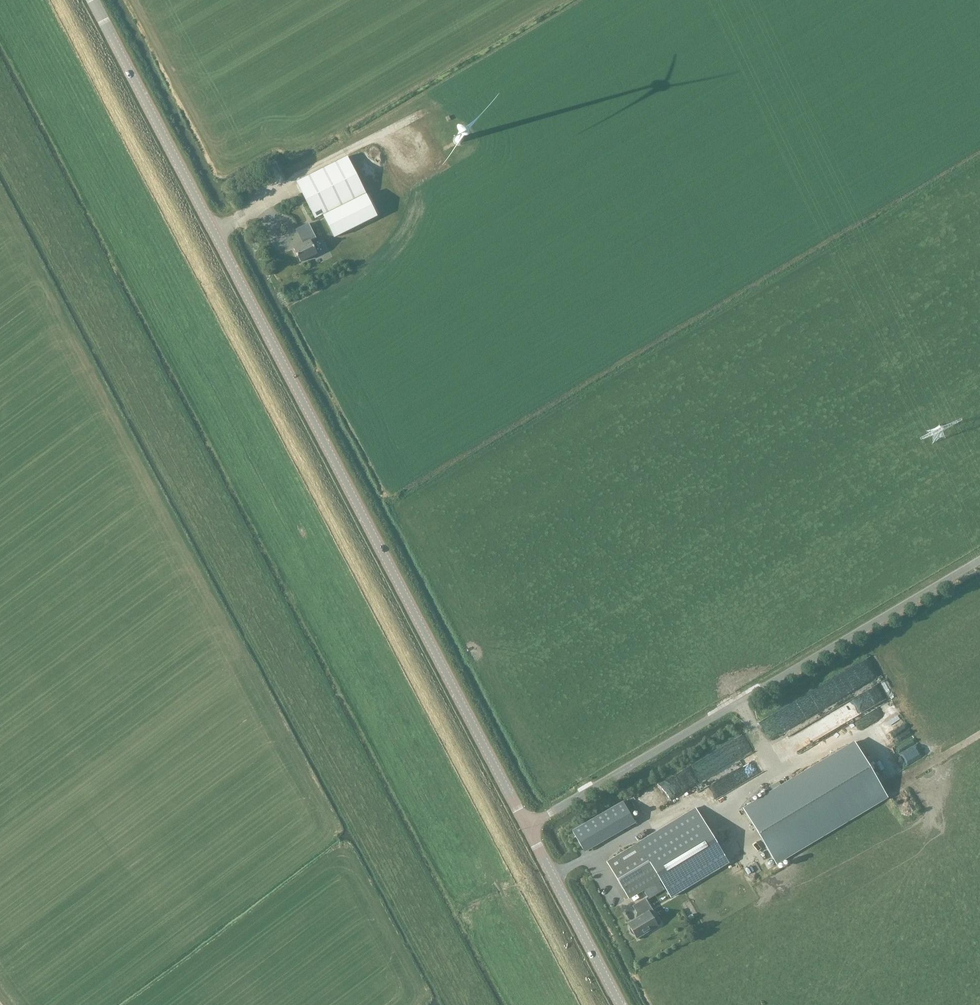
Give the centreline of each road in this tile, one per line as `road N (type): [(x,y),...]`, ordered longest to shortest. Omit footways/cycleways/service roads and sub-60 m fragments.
road 1 (tertiary): [(524,828),(90,0)]
road 2 (unclassified): [(524,828),(979,563)]
road 3 (tertiary): [(620,1004),(524,828)]

